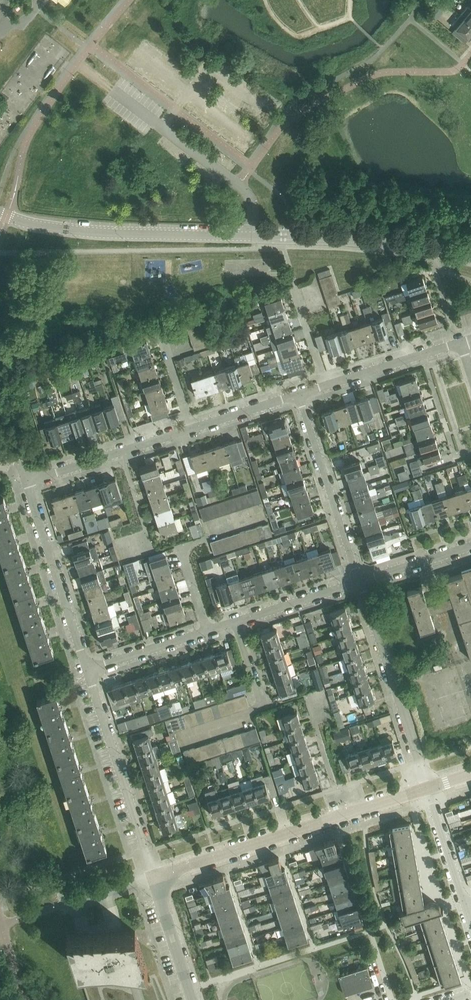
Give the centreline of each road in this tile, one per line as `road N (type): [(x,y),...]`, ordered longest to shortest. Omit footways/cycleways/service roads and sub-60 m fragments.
road 1 (unclassified): [(470,258),(377,240),(99,232),(0,214)]
road 2 (residential): [(87,670),(26,478),(192,429)]
road 3 (residential): [(153,877),(428,788)]
road 4 (residential): [(153,877),(87,670)]
road 5 (residential): [(428,788),(359,582)]
road 6 (residential): [(300,396),(359,582)]
road 7 (residential): [(470,927),(428,788)]
road 8 (residential): [(325,387),(462,343)]
road 9 (residential): [(235,622),(359,582)]
road 10 (residential): [(193,999),(153,877)]
road 11 (residential): [(87,670),(206,631)]

